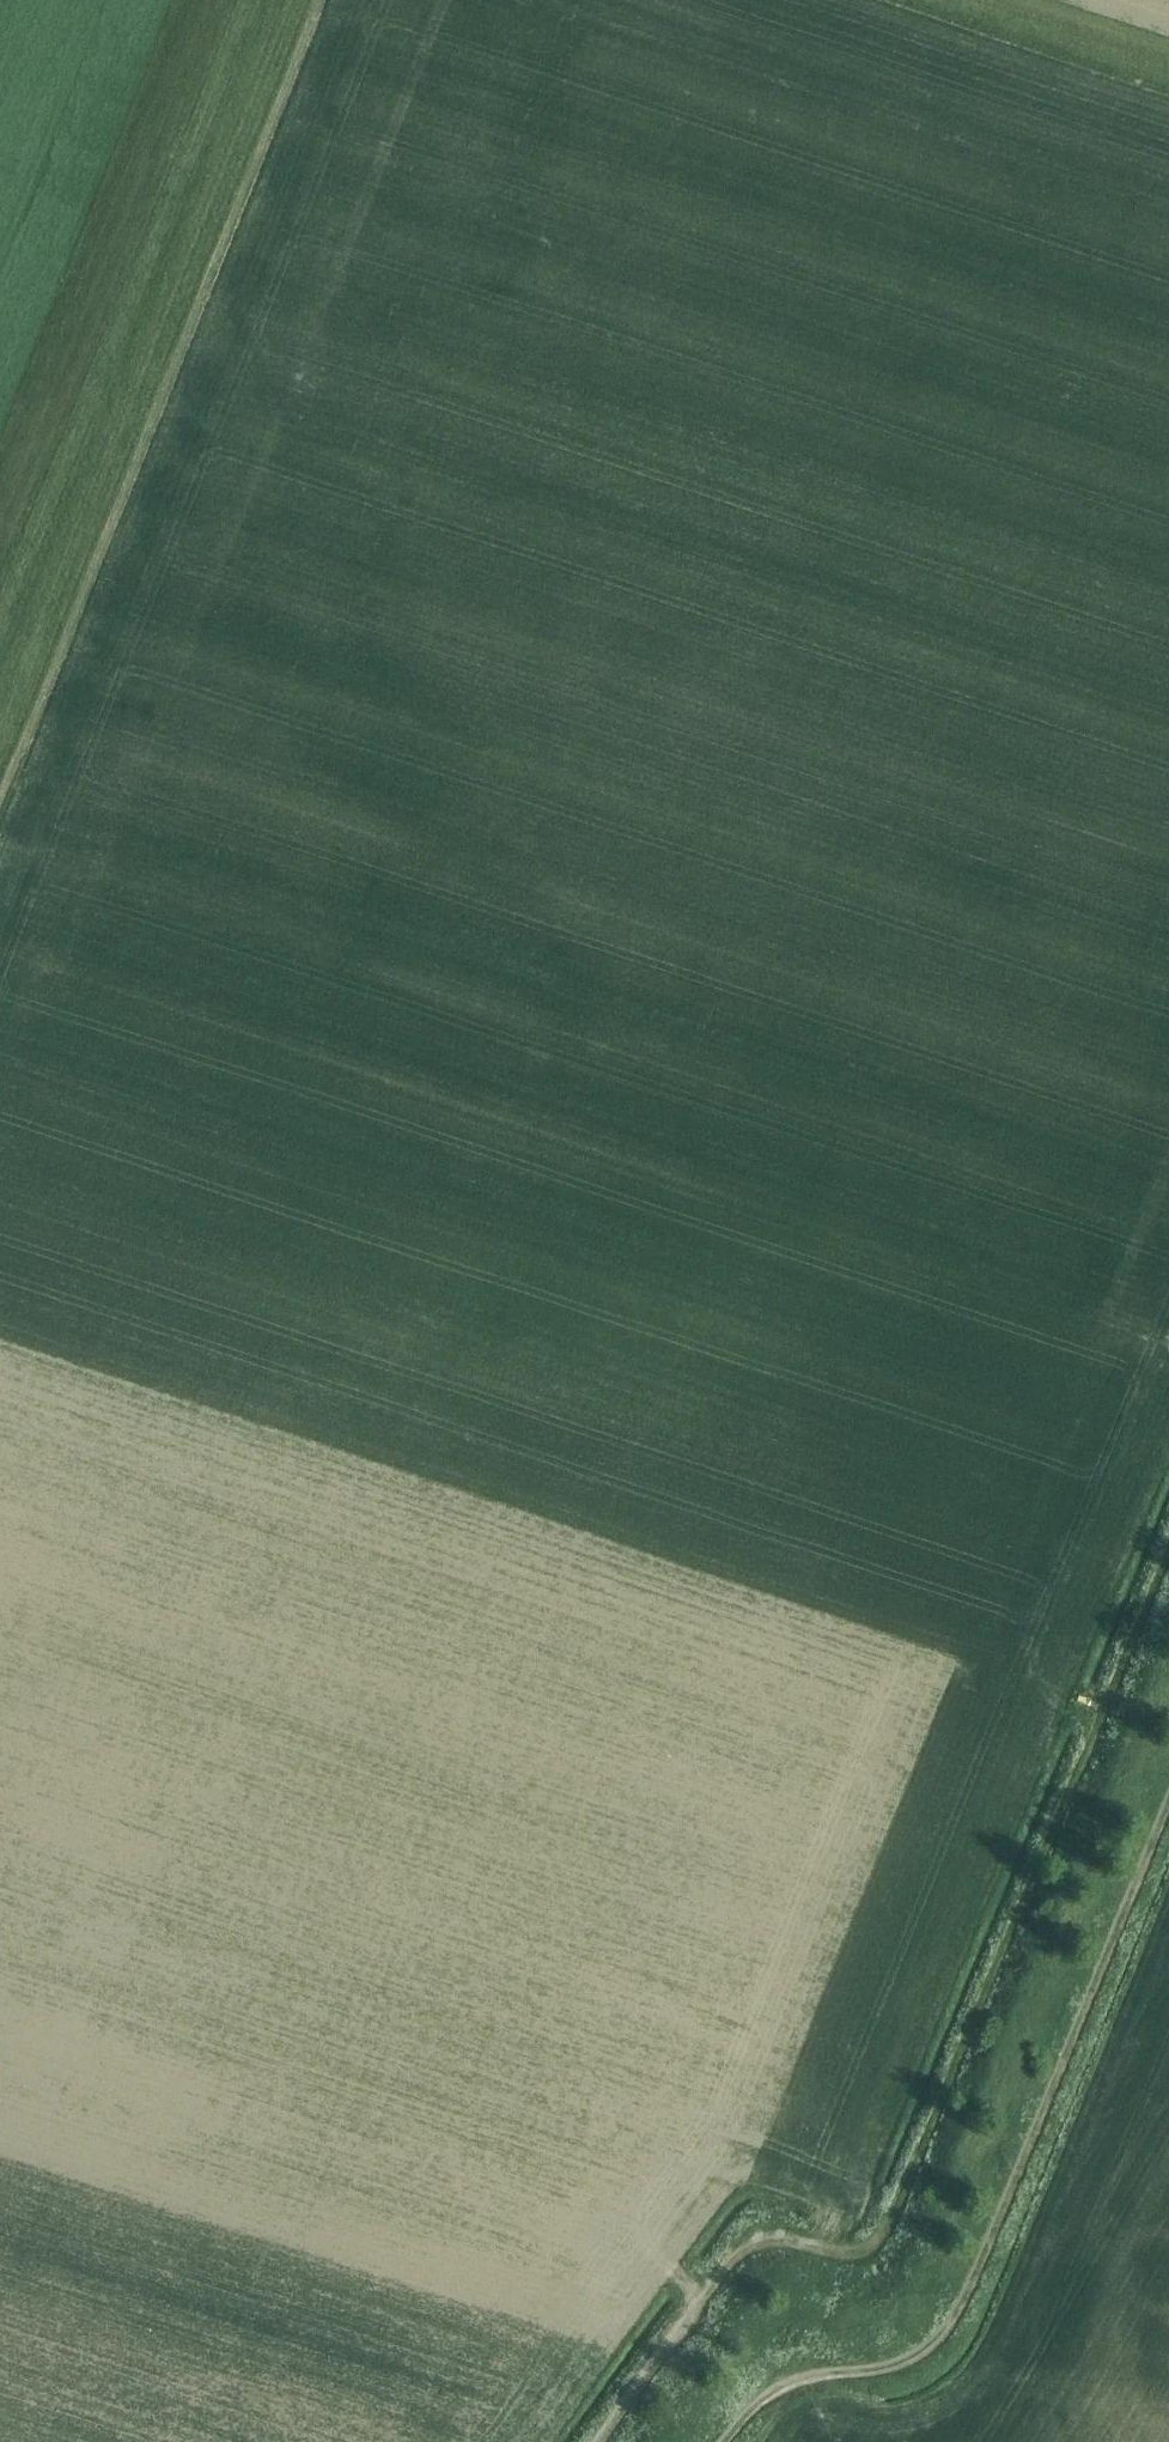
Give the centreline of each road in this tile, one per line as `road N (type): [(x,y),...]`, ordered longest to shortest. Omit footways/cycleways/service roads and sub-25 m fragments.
road 1 (track): [(584,2441),(730,2242),(788,2228),(856,2241),(893,2224),(1168,1545)]
road 2 (track): [(1168,1779),(943,2326),(927,2346),(887,2366),(781,2372),(743,2401),(711,2441)]

